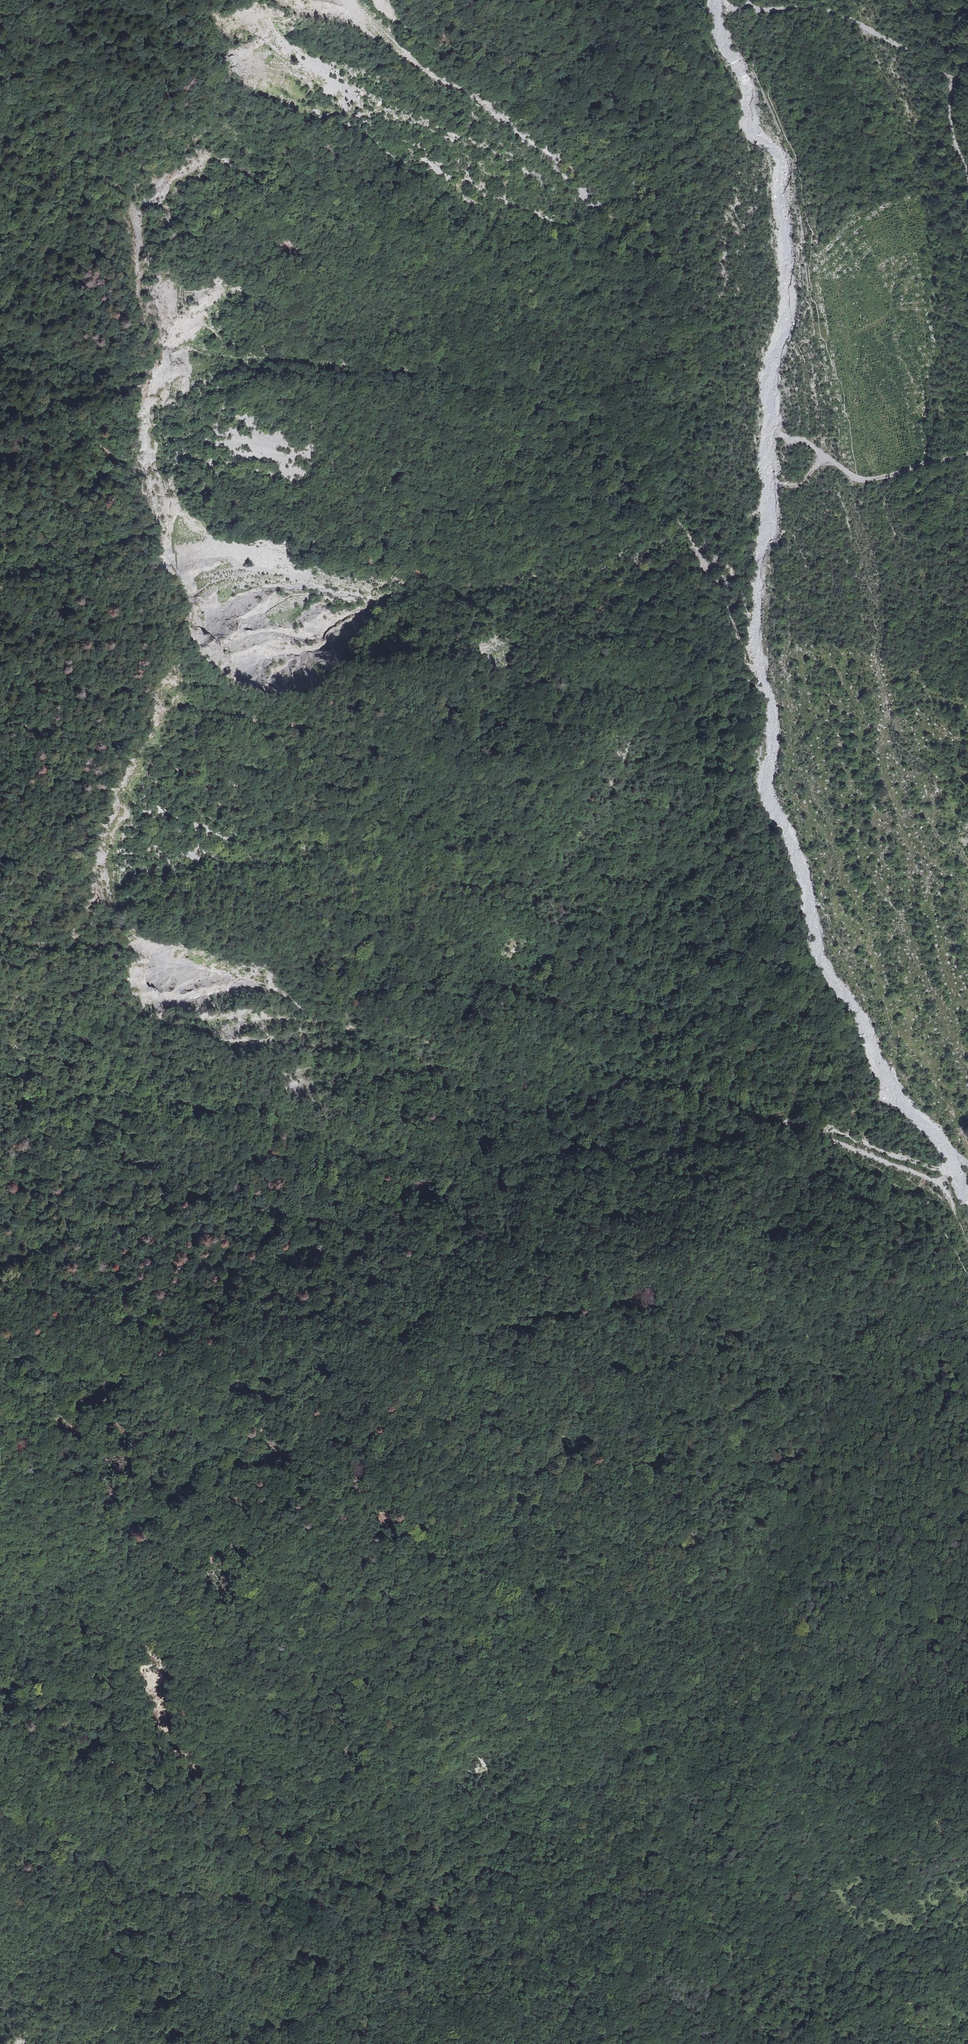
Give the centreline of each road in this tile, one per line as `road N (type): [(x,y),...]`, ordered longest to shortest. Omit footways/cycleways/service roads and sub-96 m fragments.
road 1 (track): [(963,0),(966,47),(948,107),(967,182),(967,234)]
road 2 (track): [(956,82),(935,63),(846,17),(800,6),(759,9),(749,0)]
road 3 (track): [(967,454),(864,480),(782,435)]

